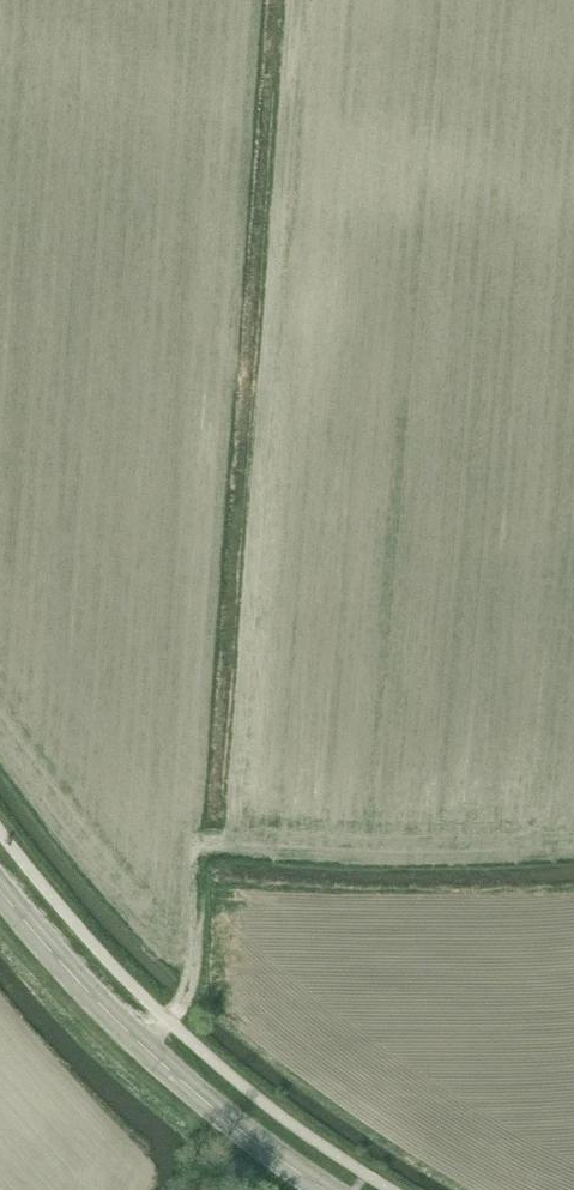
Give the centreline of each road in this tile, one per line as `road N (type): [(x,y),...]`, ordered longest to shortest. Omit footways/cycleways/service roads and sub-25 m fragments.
road 1 (secondary): [(328,1189),(138,1039),(0,887)]

